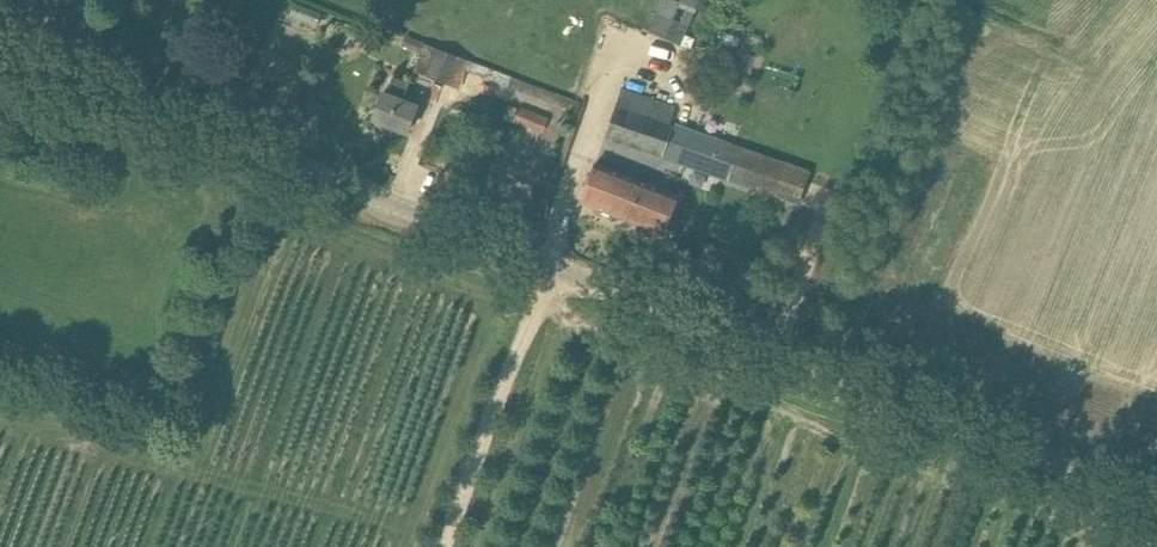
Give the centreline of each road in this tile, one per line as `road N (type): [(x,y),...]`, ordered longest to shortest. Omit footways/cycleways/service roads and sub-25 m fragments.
road 1 (unclassified): [(1156,502),(0,48)]
road 2 (track): [(547,263),(447,546)]

